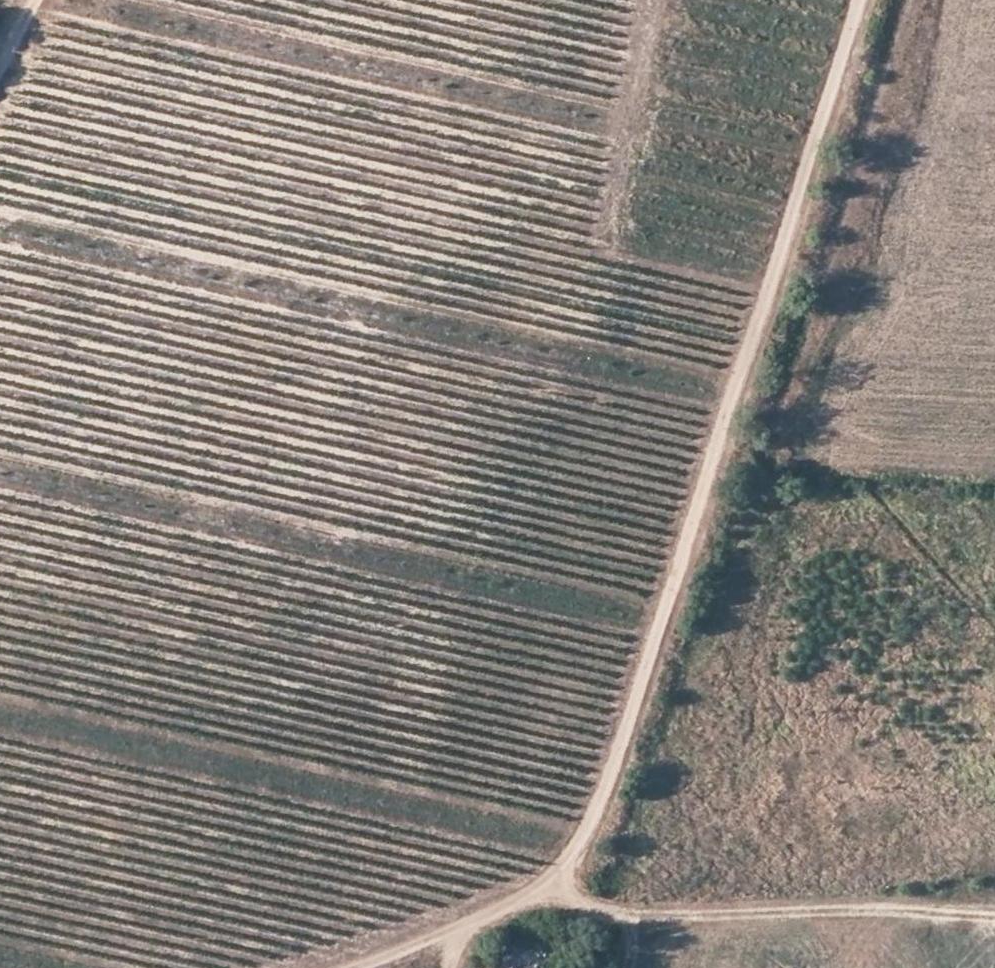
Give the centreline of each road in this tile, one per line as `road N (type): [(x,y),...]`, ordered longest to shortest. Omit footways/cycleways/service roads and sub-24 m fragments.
road 1 (track): [(863,0),(634,702),(566,867),(543,890),(357,967)]
road 2 (track): [(543,890),(628,914),(994,915)]

